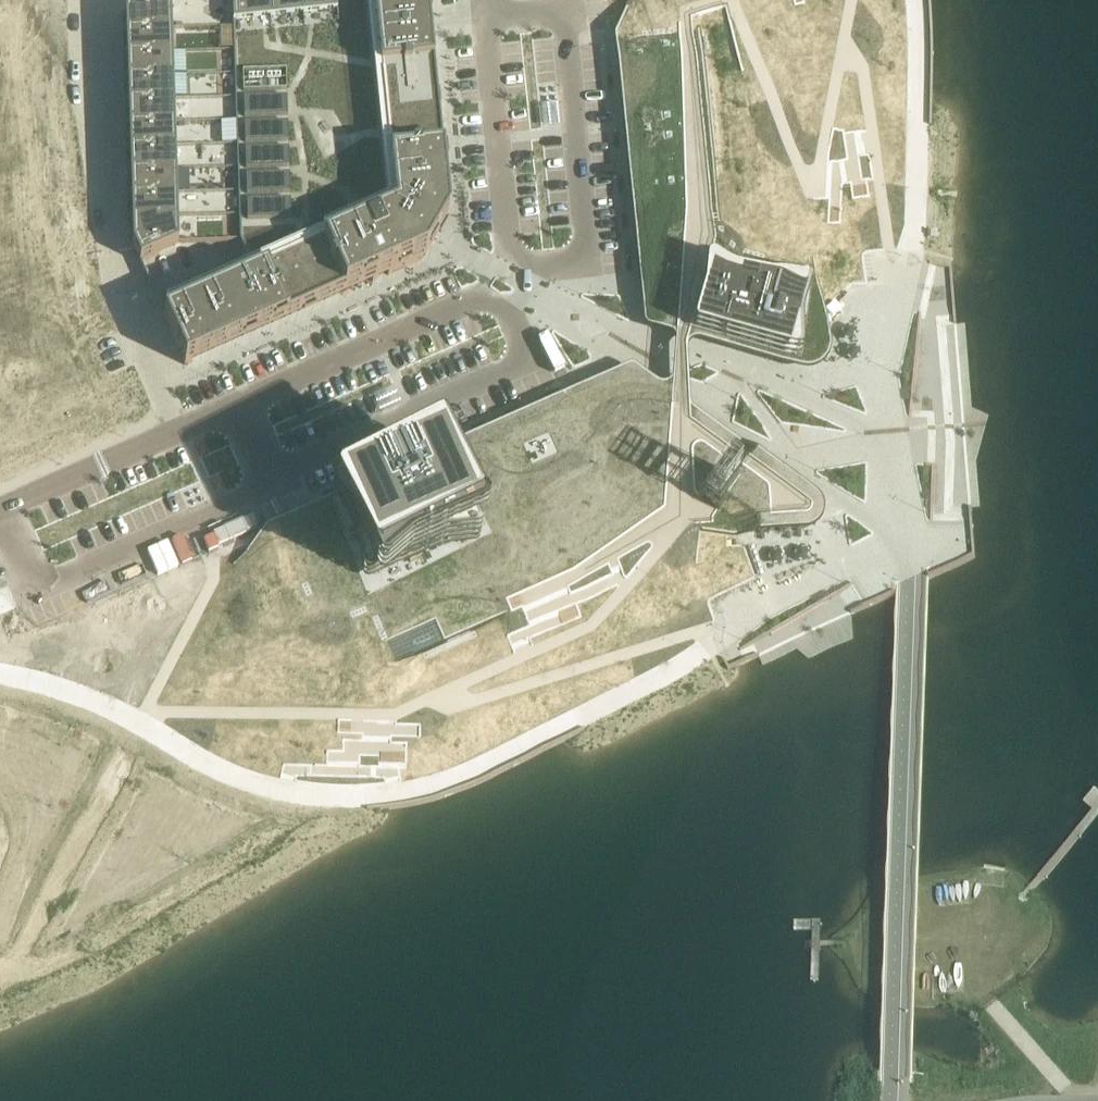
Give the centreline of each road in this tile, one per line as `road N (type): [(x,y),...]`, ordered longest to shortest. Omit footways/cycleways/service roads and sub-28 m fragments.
road 1 (residential): [(114,4),(120,252),(182,429)]
road 2 (residential): [(0,516),(32,590),(268,480)]
road 3 (residential): [(268,480),(530,359),(511,316)]
road 4 (residential): [(511,316),(485,300),(464,303),(236,405)]
road 5 (residential): [(538,267),(573,264),(588,234),(563,9)]
road 6 (residential): [(485,17),(506,242),(538,267)]
road 7 (residential): [(182,429),(0,510)]

